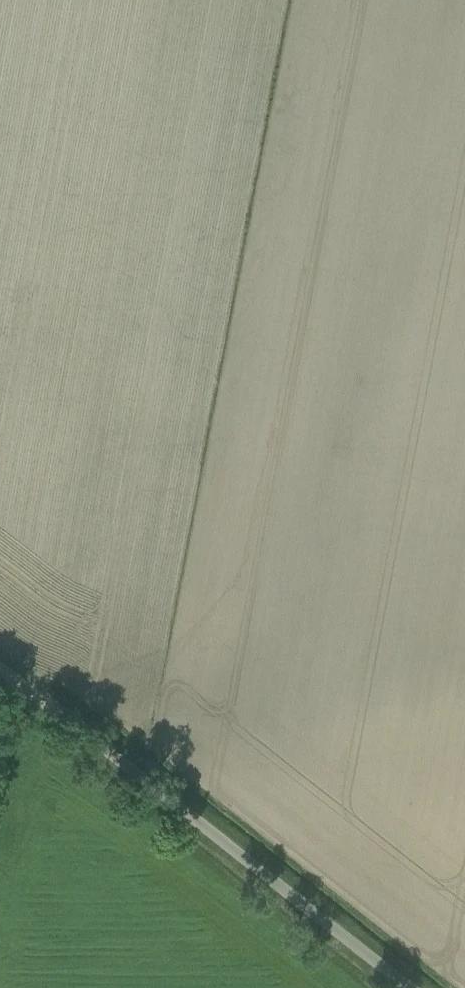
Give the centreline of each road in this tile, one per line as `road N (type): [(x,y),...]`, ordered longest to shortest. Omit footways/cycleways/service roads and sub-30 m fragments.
road 1 (unclassified): [(409,987),(0,668)]

